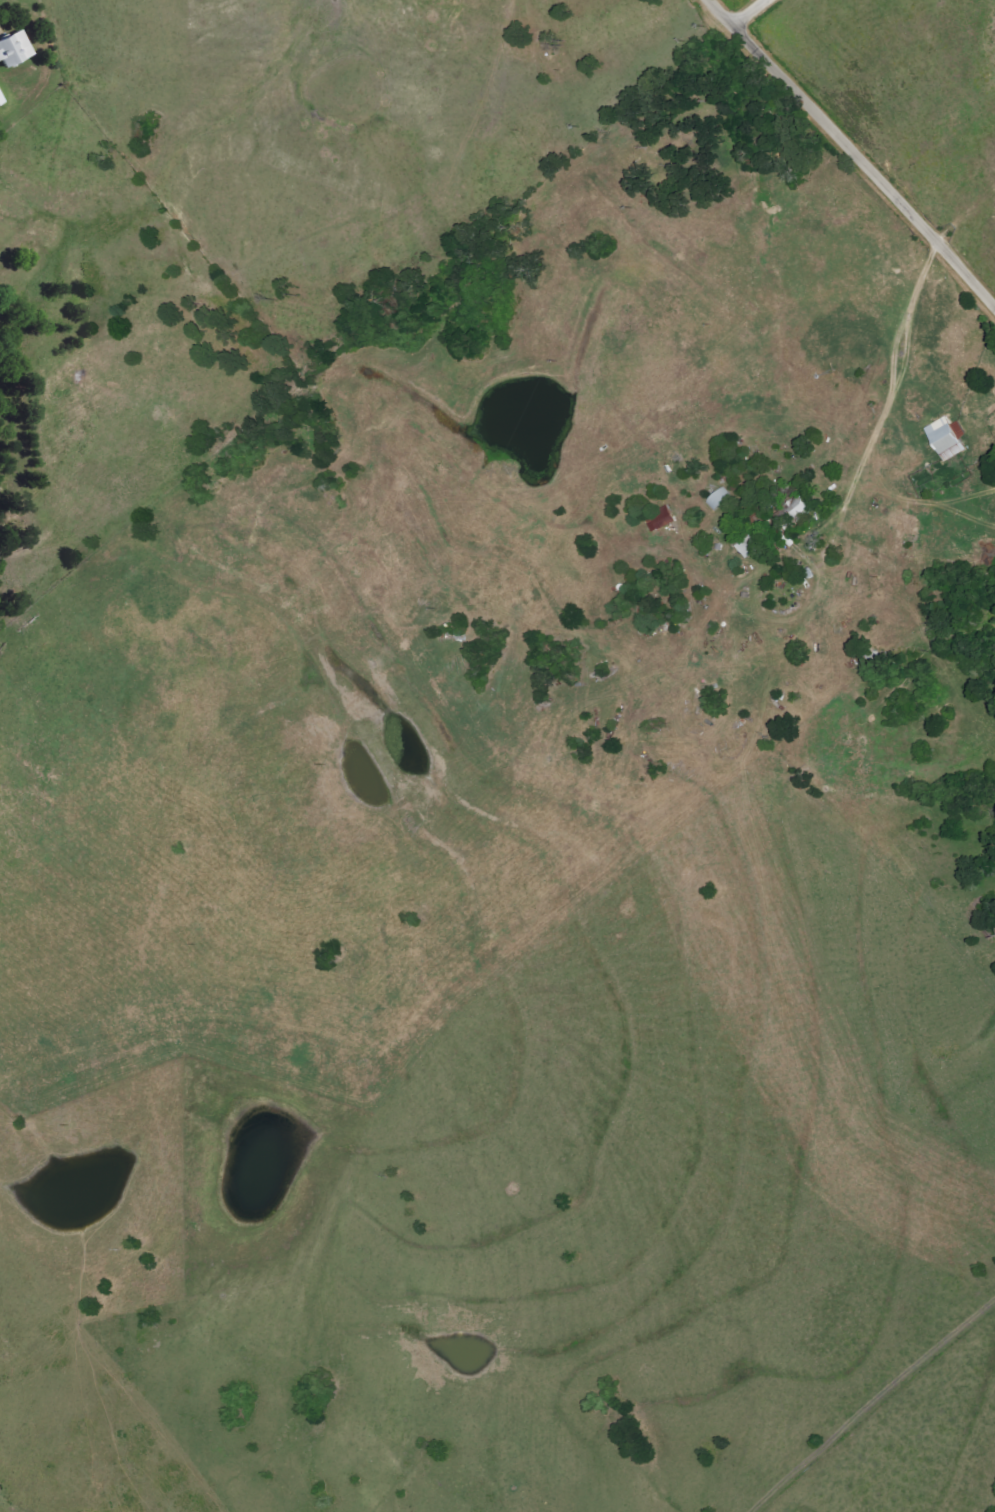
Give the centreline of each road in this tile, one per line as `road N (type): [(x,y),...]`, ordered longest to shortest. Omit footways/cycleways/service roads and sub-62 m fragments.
road 1 (residential): [(994,300),(711,0)]

